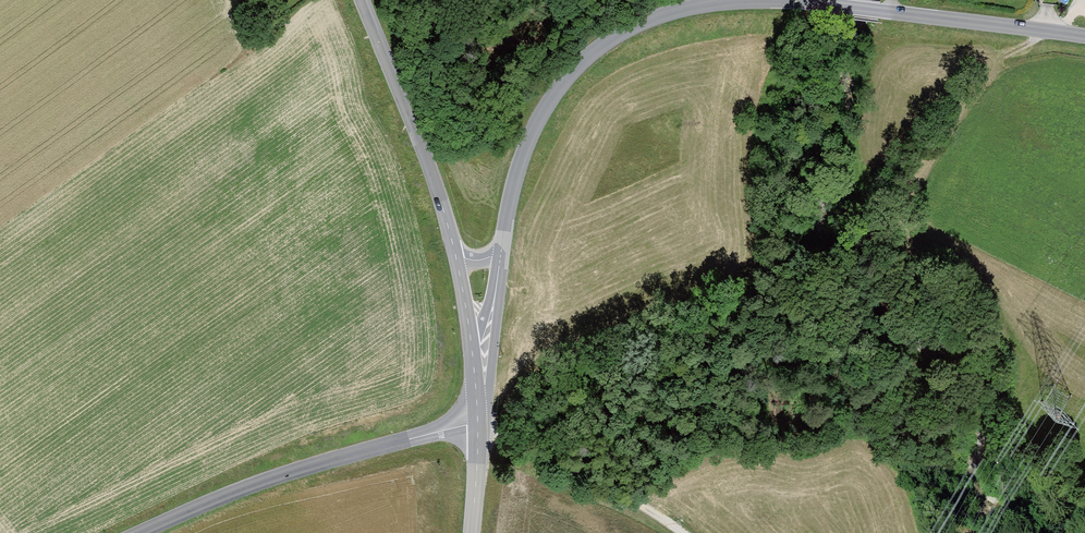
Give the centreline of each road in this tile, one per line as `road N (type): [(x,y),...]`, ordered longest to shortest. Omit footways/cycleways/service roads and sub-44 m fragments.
road 1 (tertiary): [(1084,37),(794,2),(715,3),(660,16),(594,53),(546,109),(521,163),(502,250)]
road 2 (tertiary): [(139,532),(298,469),(478,423)]
road 3 (tertiary): [(456,256),(435,181),(363,0)]
road 4 (track): [(478,444),(499,433),(683,532)]
road 5 (tertiary): [(502,250),(476,390)]
road 6 (tertiary): [(476,390),(456,256)]

